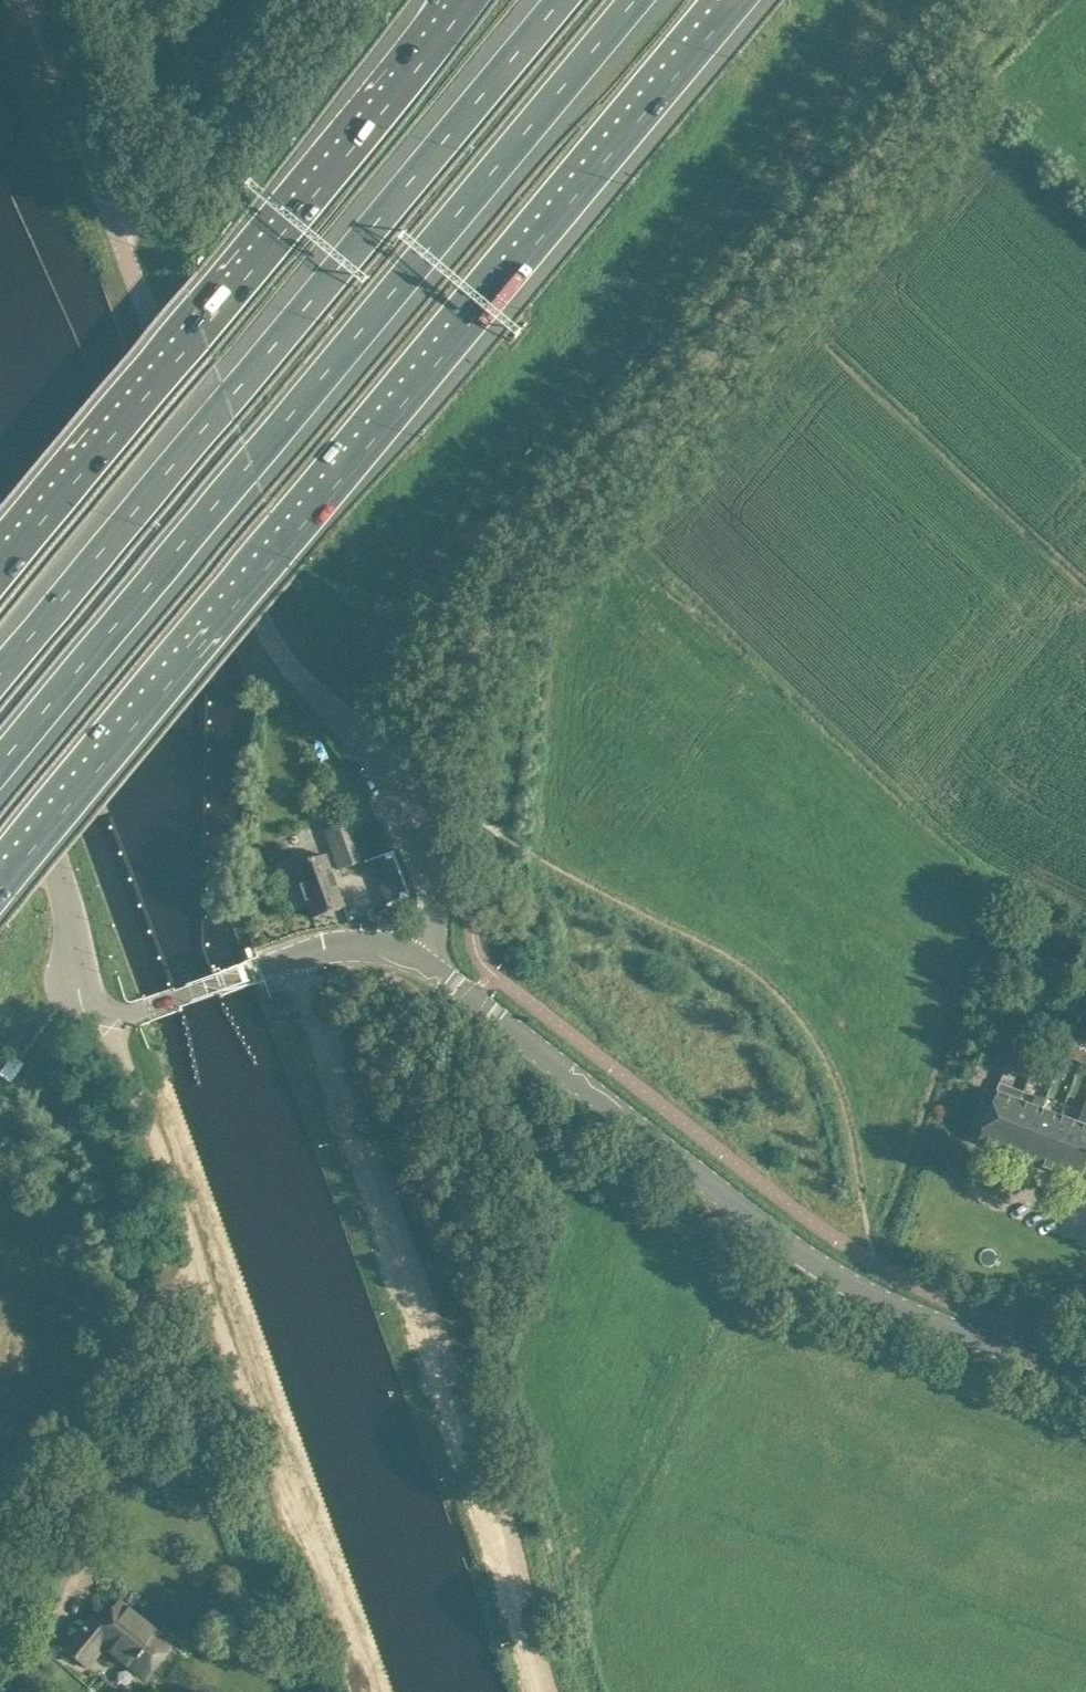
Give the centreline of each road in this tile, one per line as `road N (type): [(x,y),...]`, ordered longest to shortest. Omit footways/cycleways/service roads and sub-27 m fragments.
road 1 (motorway): [(0,862),(713,0)]
road 2 (unclassified): [(376,764),(420,728),(531,582),(1018,0)]
road 3 (motorway): [(0,767),(639,0)]
road 4 (motorway): [(564,0),(0,675)]
road 5 (unclassified): [(376,764),(286,662),(262,618),(37,0)]
road 6 (tertiary): [(1066,1369),(880,1300),(825,1270),(478,999),(416,960)]
road 7 (track): [(288,960),(507,1586),(537,1691)]
road 8 (motorway): [(468,0),(0,573)]
road 9 (track): [(126,1015),(198,1267),(352,1691)]
road 10 (tertiary): [(147,1009),(100,1012),(77,988),(74,916),(61,865),(0,699)]
road 11 (track): [(265,0),(109,203)]
road 12 (unclassified): [(416,960),(436,891),(427,854),(376,764)]
road 13 (tertiary): [(416,960),(341,947),(250,971)]

